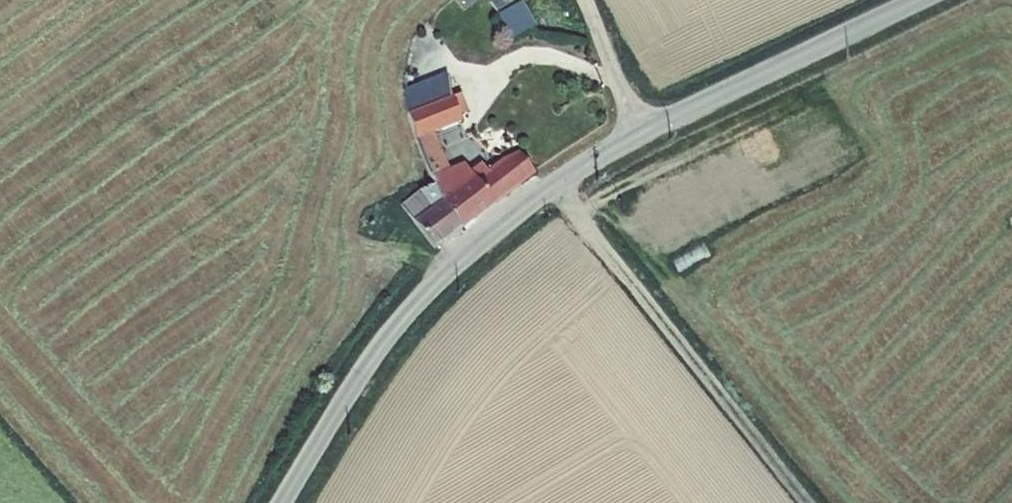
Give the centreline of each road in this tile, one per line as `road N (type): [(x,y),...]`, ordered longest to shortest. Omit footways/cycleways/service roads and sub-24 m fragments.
road 1 (unclassified): [(282,502),(365,368),(428,290),(559,180),(640,133)]
road 2 (unclassified): [(640,133),(916,0)]
road 3 (unclassified): [(587,0),(640,133)]

